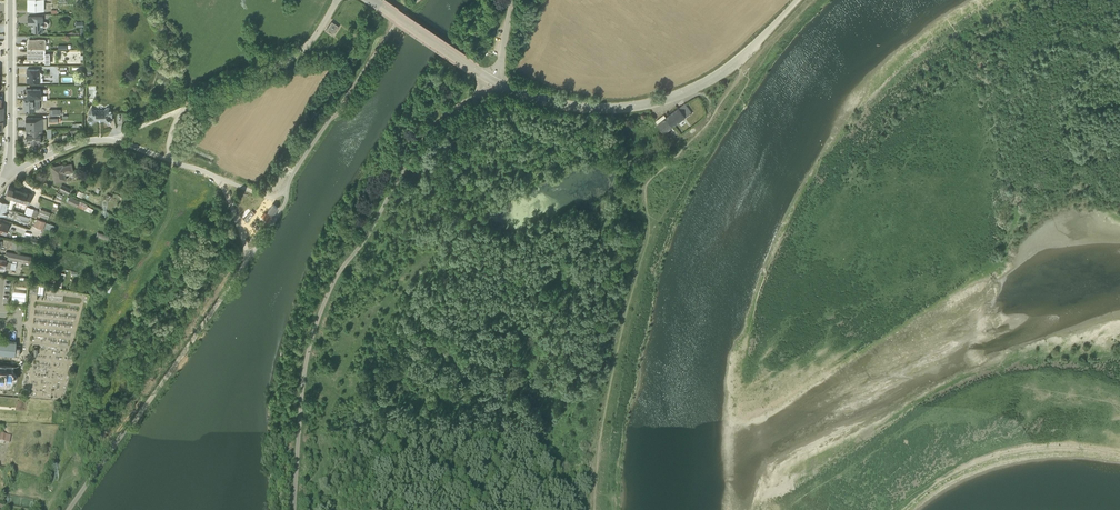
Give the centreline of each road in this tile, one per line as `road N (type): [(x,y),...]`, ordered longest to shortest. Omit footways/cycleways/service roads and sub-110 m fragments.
road 1 (unclassified): [(795,0),(736,61),(662,98),(569,103),(496,80)]
road 2 (unclassified): [(335,0),(287,56),(182,105),(169,155)]
road 3 (residential): [(10,167),(10,0)]
road 4 (track): [(48,509),(60,491),(67,417),(84,364)]
road 5 (unclassified): [(376,0),(496,80)]
road 6 (unclassified): [(287,190),(260,193),(169,155)]

